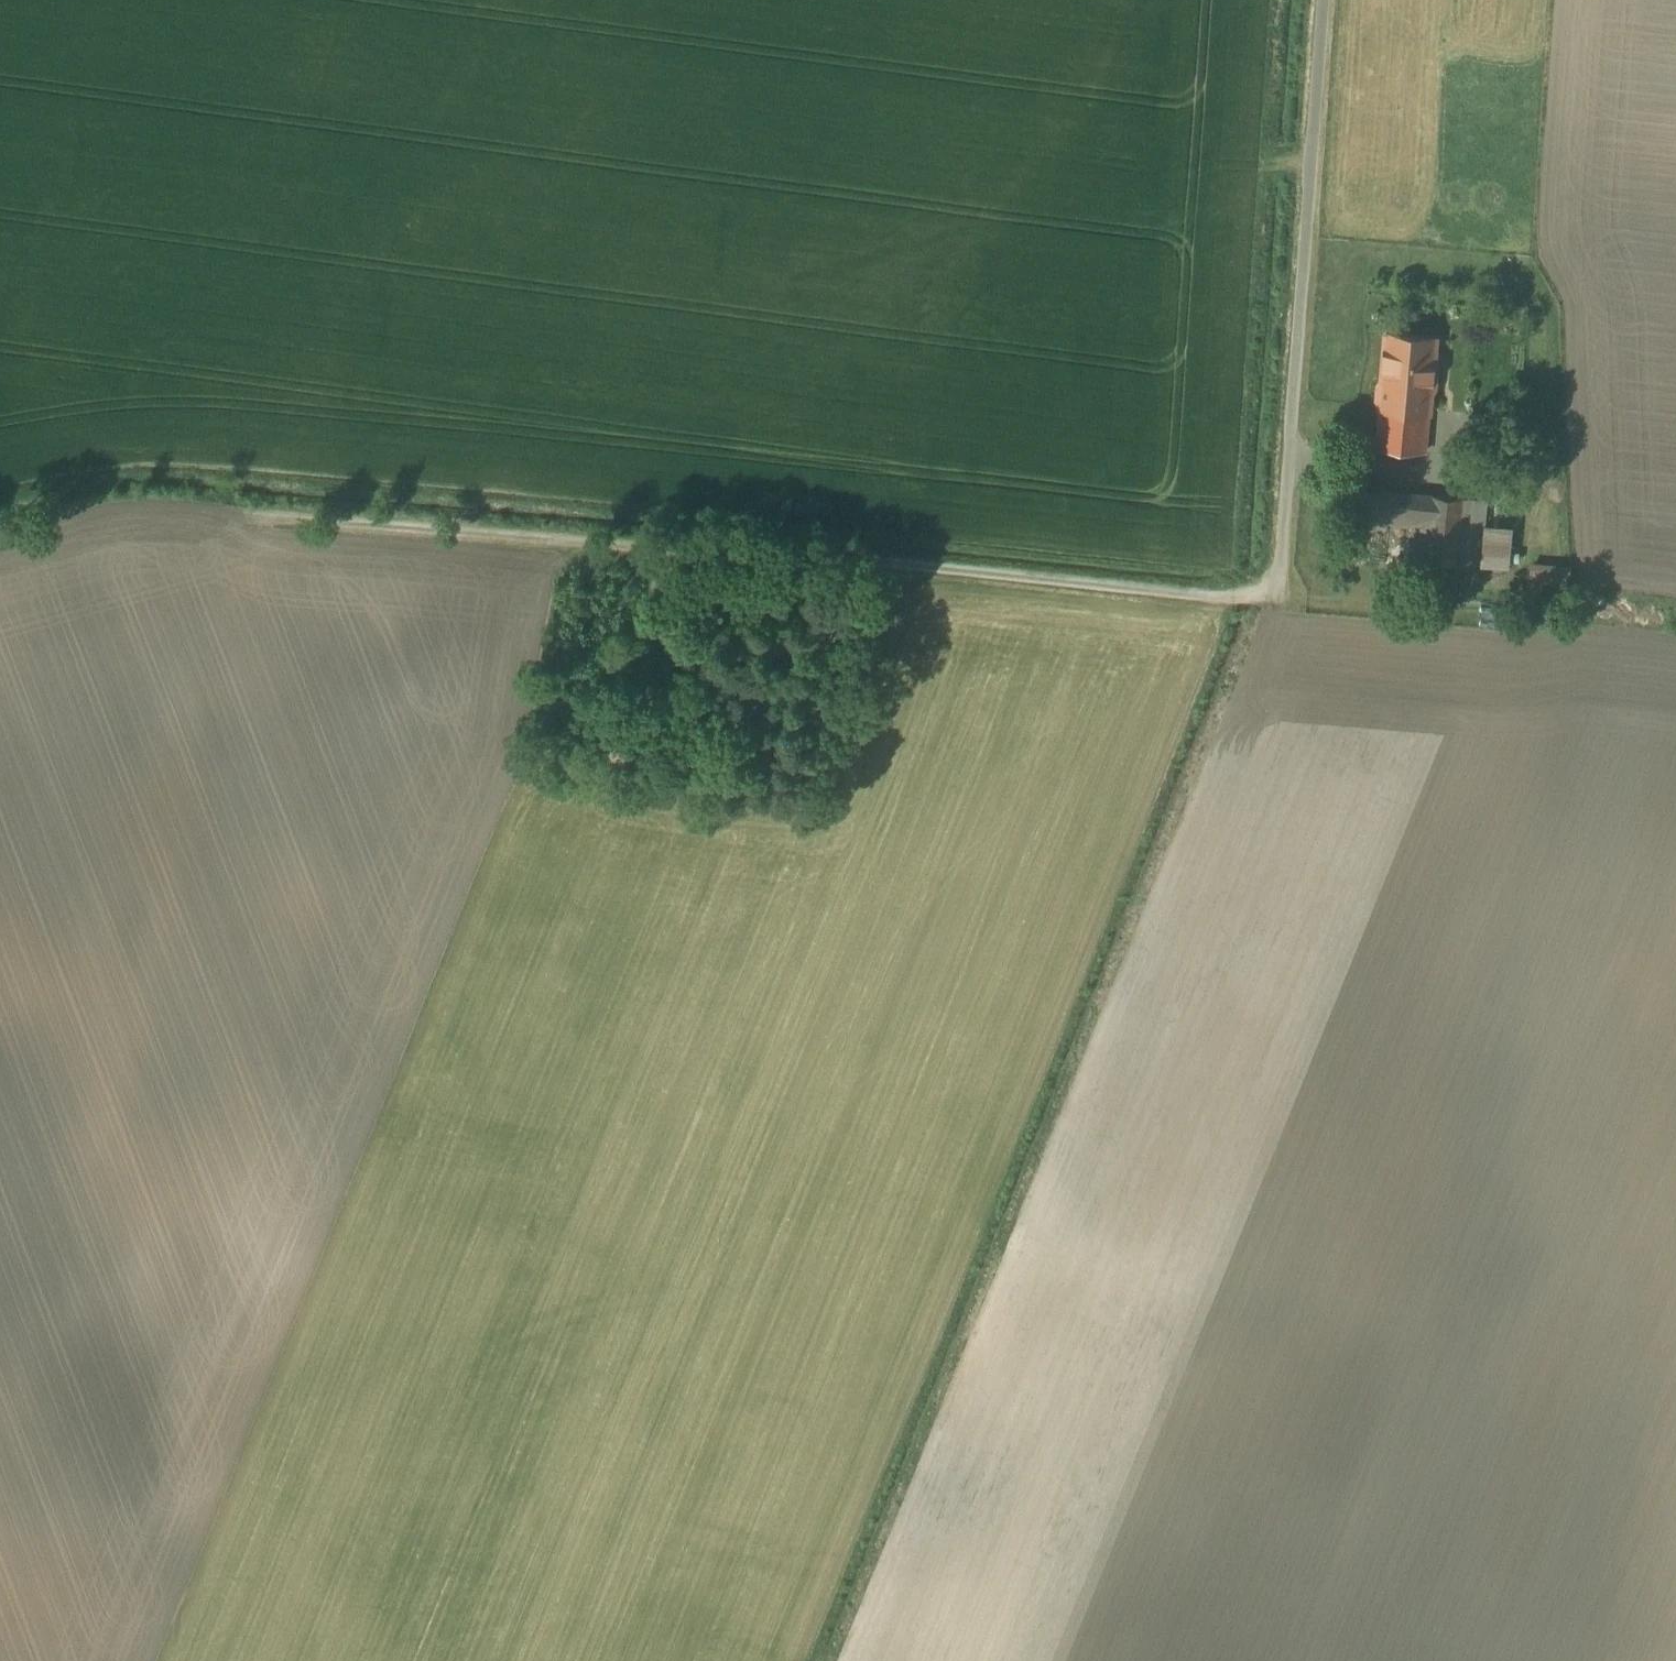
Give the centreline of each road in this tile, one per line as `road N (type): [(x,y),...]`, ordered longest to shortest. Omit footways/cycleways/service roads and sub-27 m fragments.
road 1 (unclassified): [(1322,0),(1280,561),(1272,581),(1252,591)]

